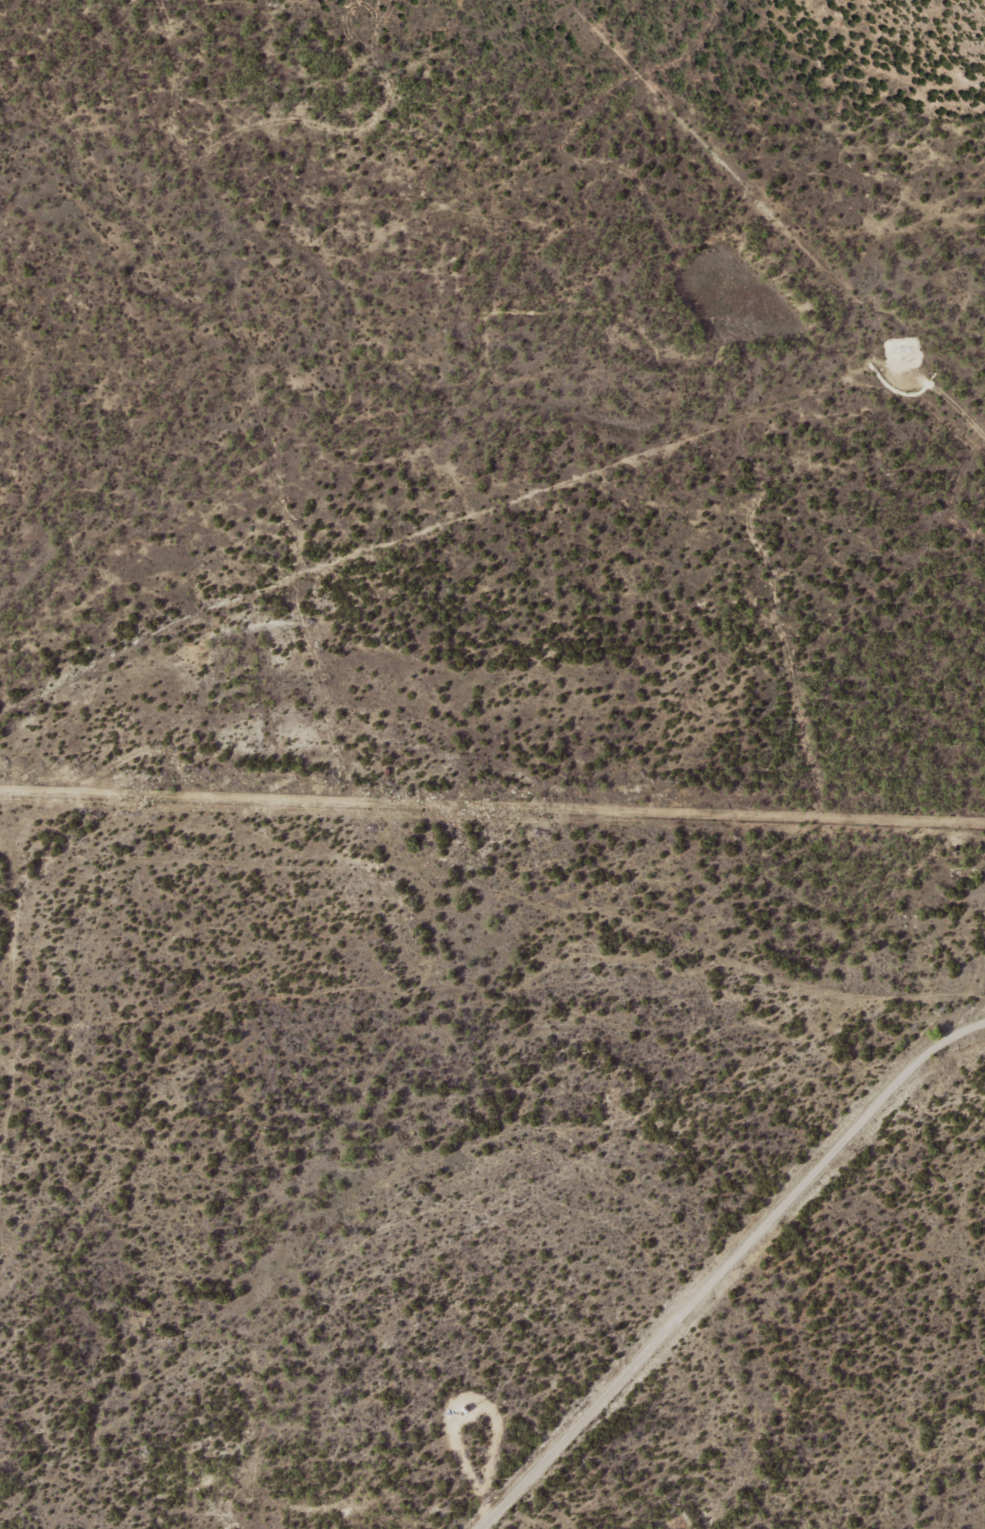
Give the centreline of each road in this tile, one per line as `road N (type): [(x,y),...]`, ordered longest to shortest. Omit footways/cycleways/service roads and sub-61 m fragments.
road 1 (track): [(474,1528),(876,1086),(984,1044)]

